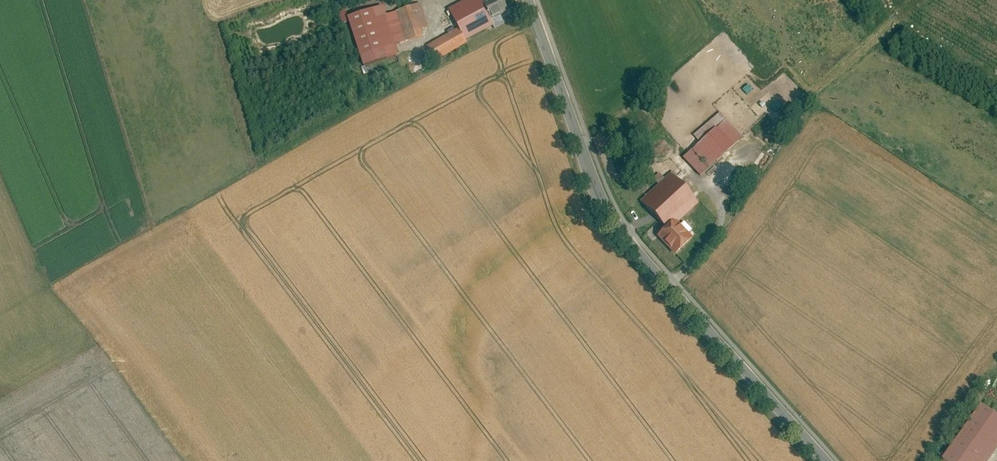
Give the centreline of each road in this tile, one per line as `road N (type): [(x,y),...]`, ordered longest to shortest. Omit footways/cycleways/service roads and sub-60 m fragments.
road 1 (tertiary): [(825,460),(618,231),(528,0)]

